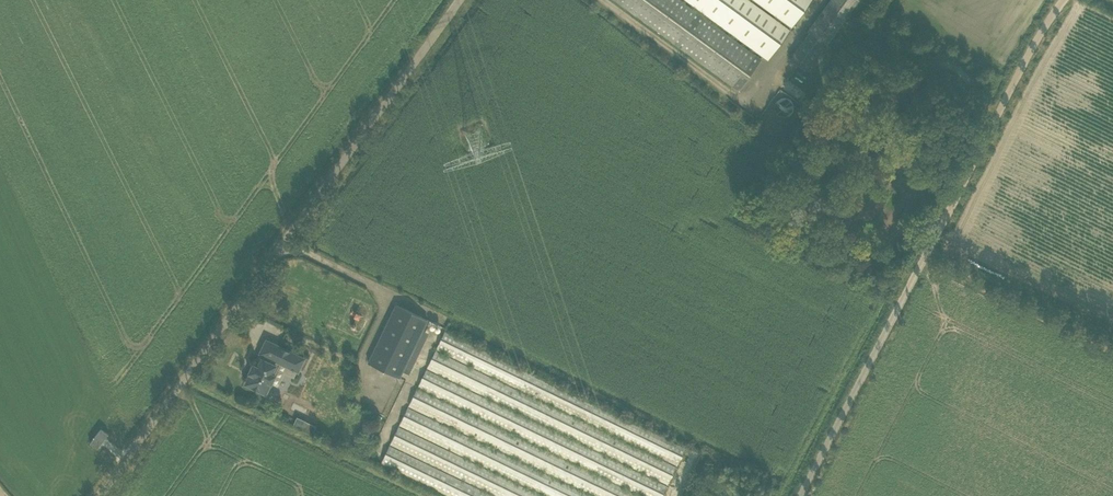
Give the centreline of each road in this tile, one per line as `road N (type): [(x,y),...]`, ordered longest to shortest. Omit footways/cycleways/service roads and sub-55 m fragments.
road 1 (unclassified): [(99,495),(460,0)]
road 2 (track): [(802,495),(1041,27),(1064,0)]

